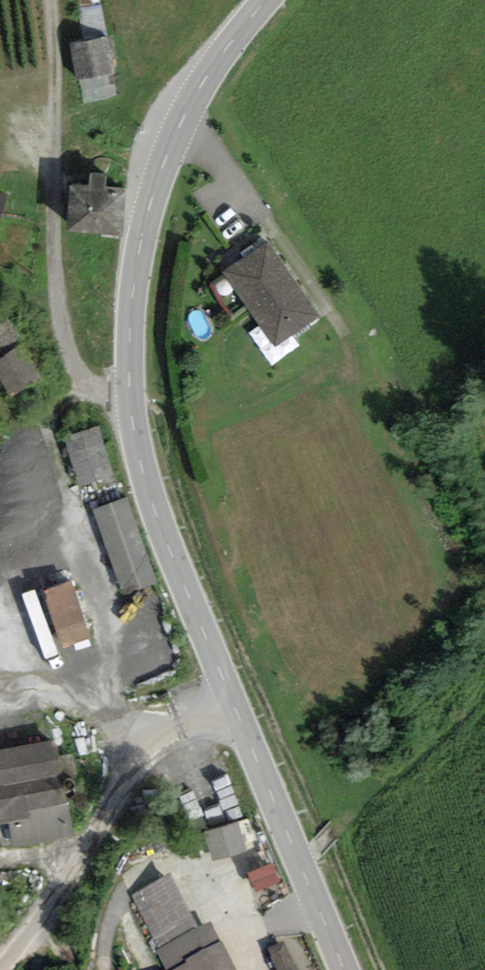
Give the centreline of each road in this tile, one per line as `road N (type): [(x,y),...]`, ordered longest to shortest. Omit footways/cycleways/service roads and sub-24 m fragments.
road 1 (secondary): [(344,969),(158,516),(129,387),(141,243),(164,163),(197,94),(265,0)]
road 2 (track): [(129,387),(95,386),(80,375),(65,340),(56,269),(53,0)]

